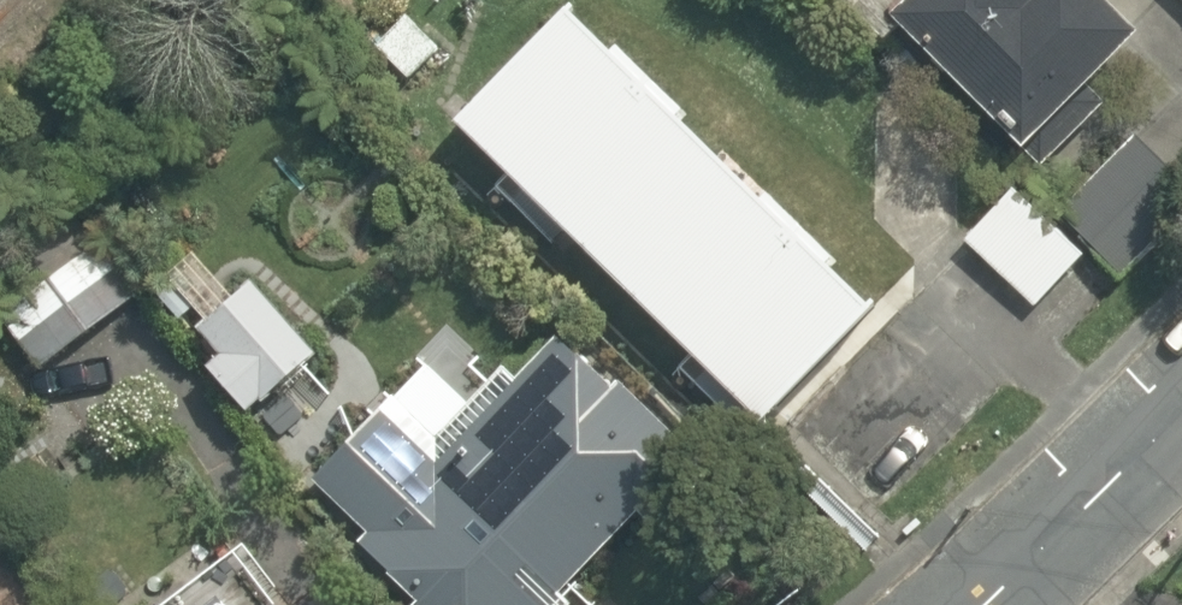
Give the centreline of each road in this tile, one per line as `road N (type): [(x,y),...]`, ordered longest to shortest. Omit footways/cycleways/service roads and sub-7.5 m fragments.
road 1 (tertiary): [(991,604),(1181,418)]

